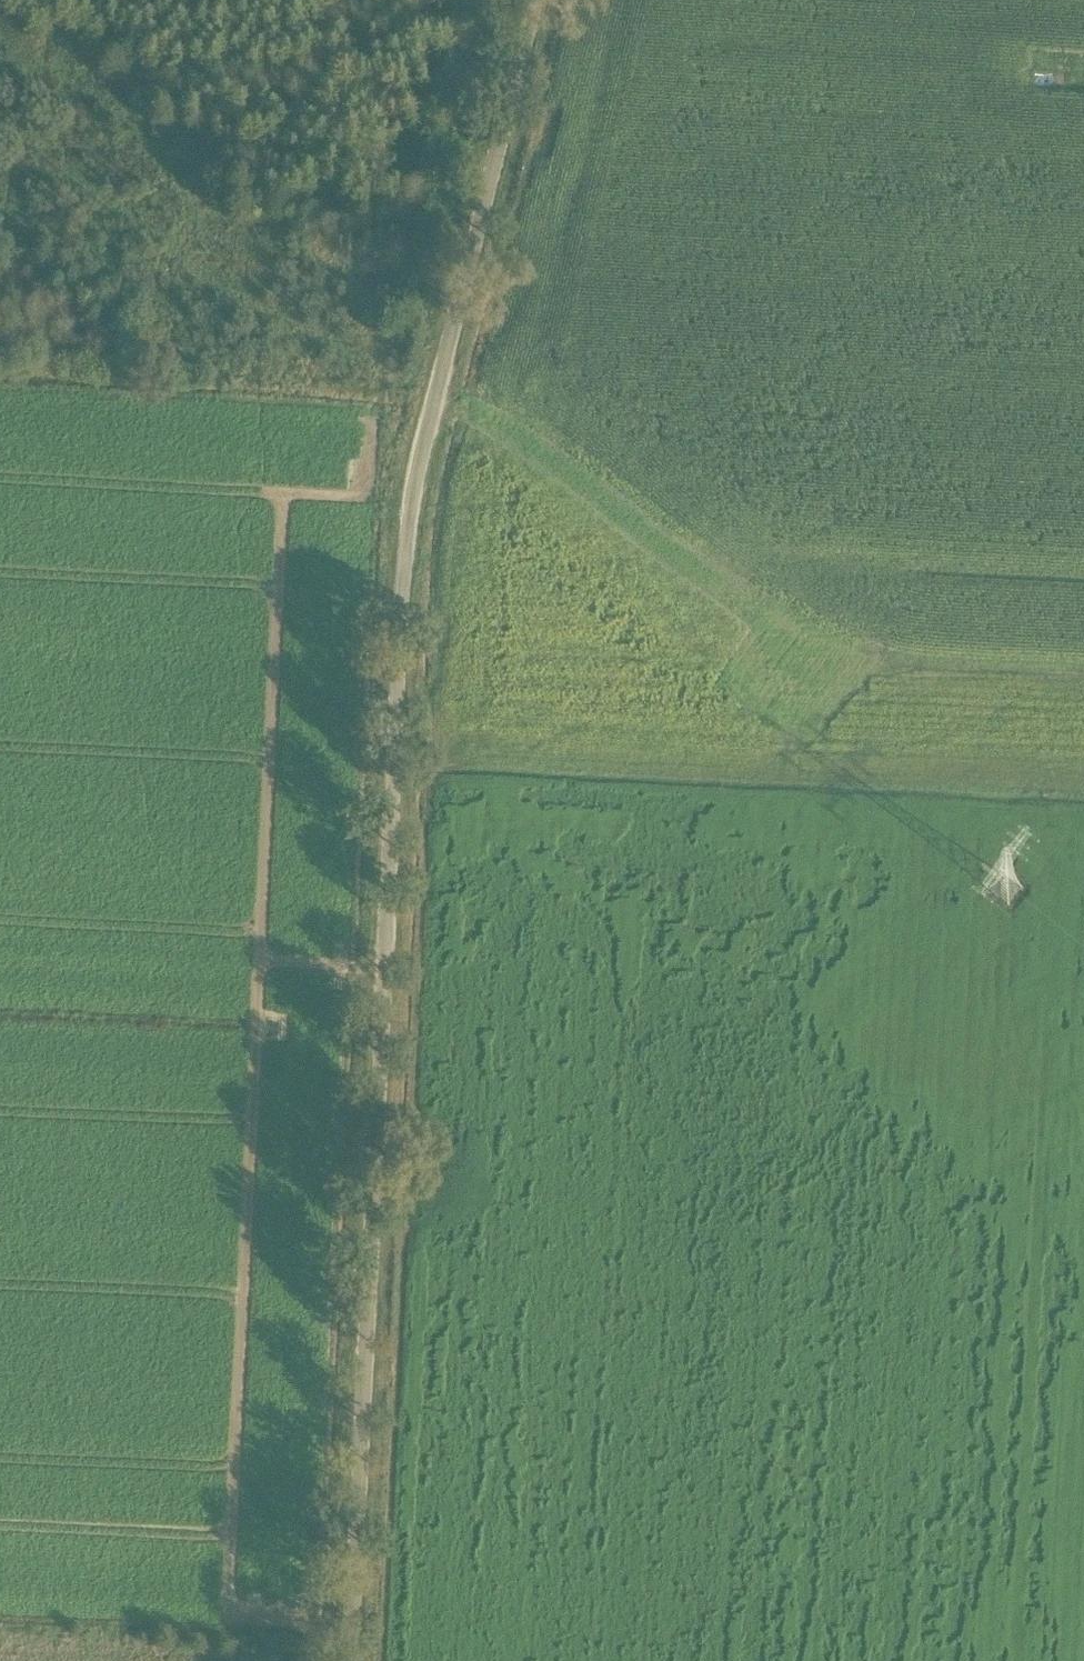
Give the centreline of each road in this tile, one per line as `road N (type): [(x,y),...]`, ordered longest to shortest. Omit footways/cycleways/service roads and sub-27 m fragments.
road 1 (unclassified): [(535,0),(414,461),(395,674),(349,1660)]

